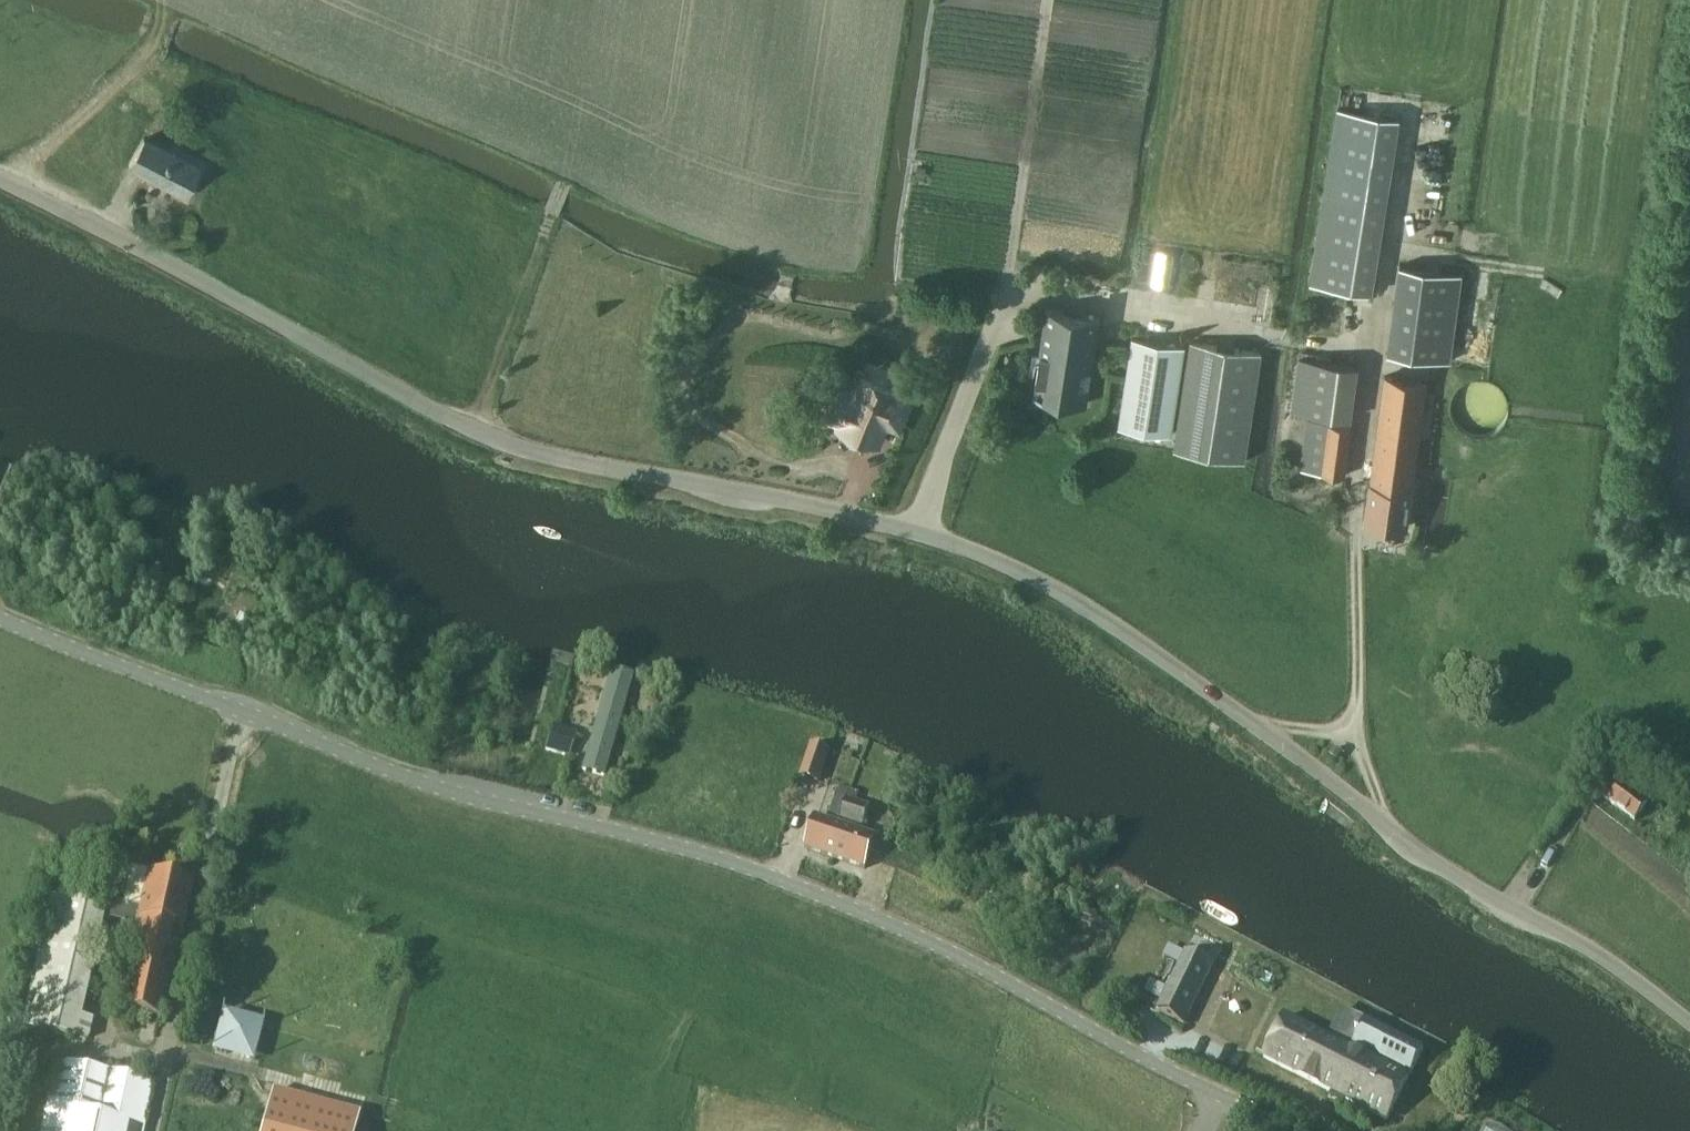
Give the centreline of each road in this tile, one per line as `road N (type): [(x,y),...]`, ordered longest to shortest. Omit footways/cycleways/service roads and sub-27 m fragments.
road 1 (tertiary): [(1689,1021),(1607,960),(1424,855),(1088,608),(1007,566),(835,510),(597,467),(475,431),(0,180)]
road 2 (unclassified): [(1293,1130),(930,941),(756,869),(437,787),(0,619)]
road 3 (track): [(923,535),(1009,313),(1054,0)]
road 4 (track): [(475,431),(567,181)]

